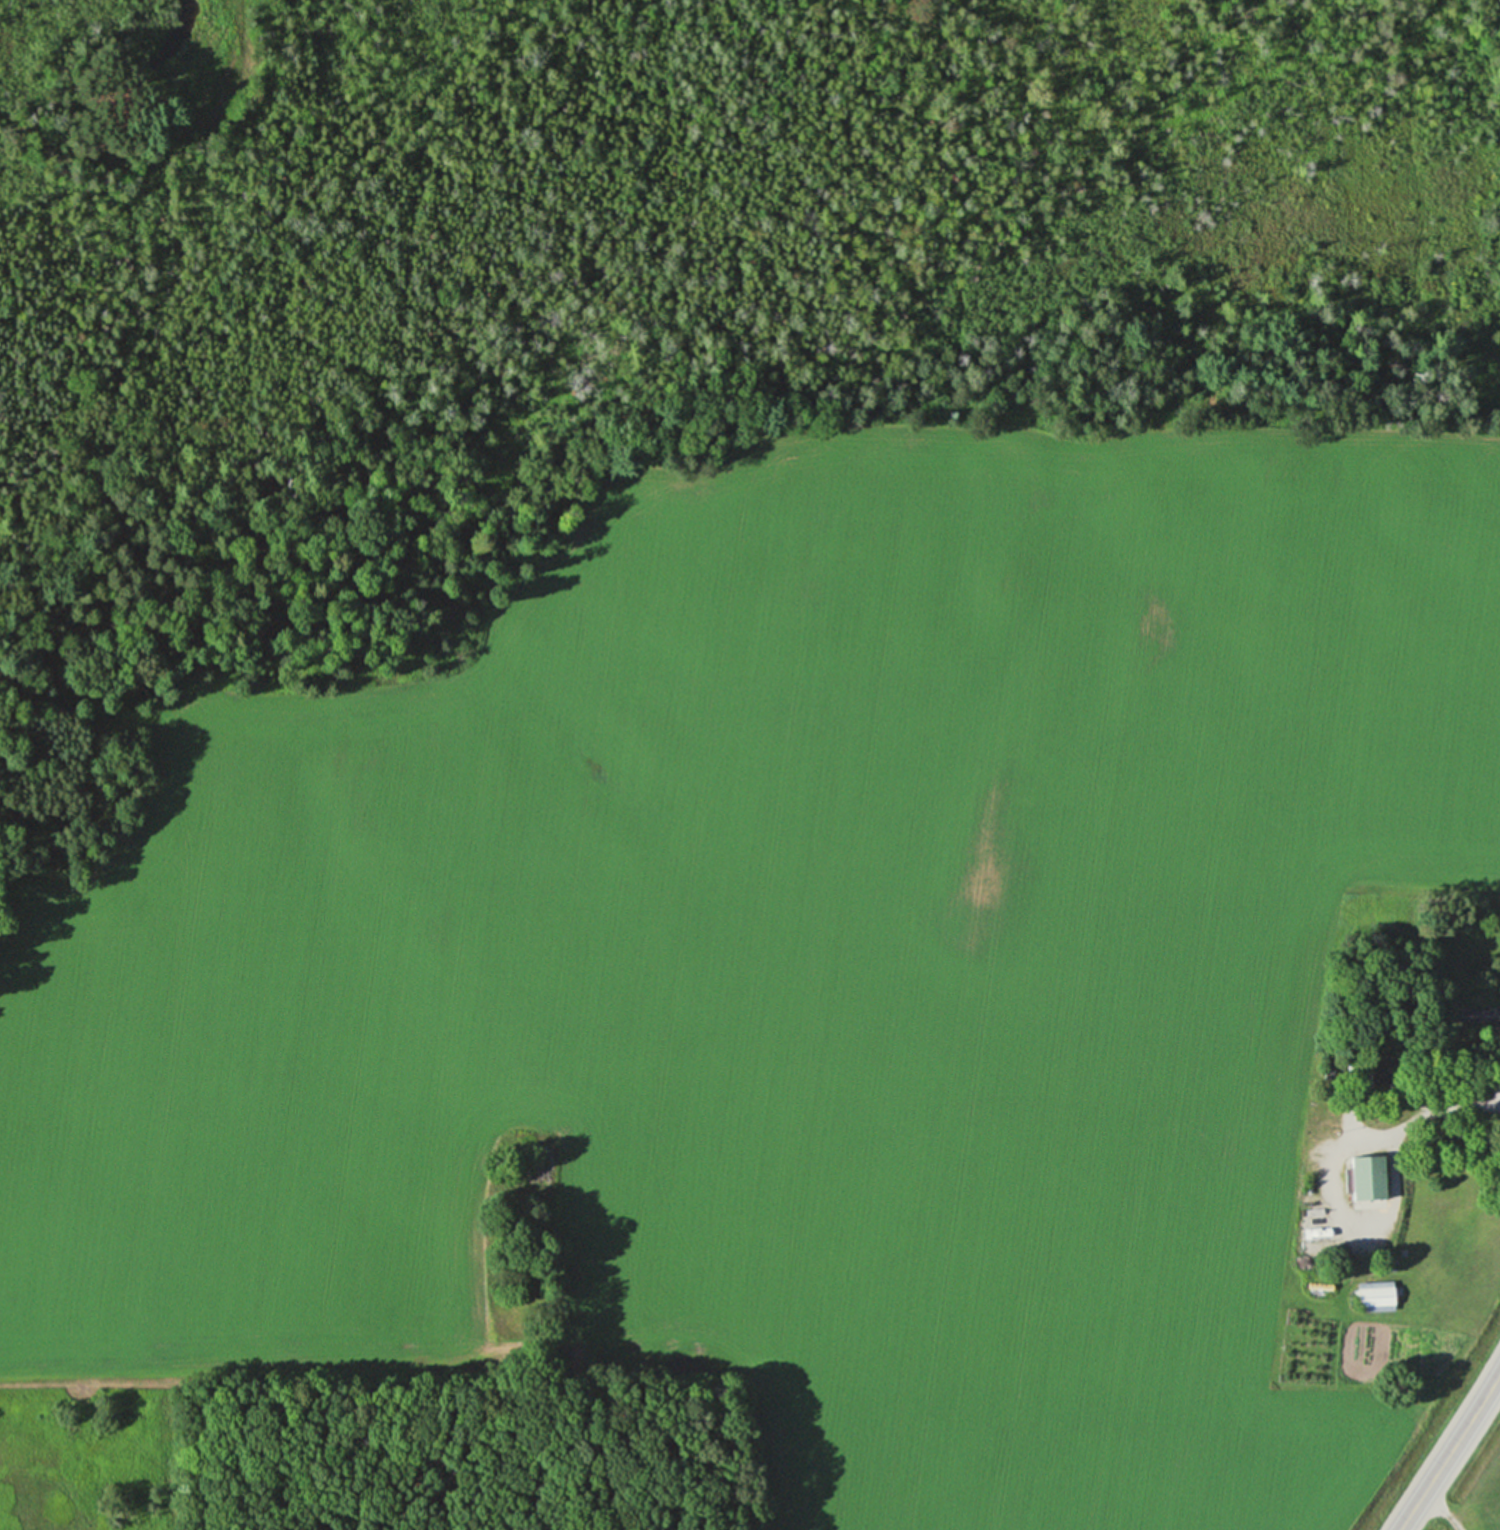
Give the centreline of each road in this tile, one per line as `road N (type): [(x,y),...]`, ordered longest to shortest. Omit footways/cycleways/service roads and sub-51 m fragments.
road 1 (primary): [(1399,1529),(1499,1368)]

